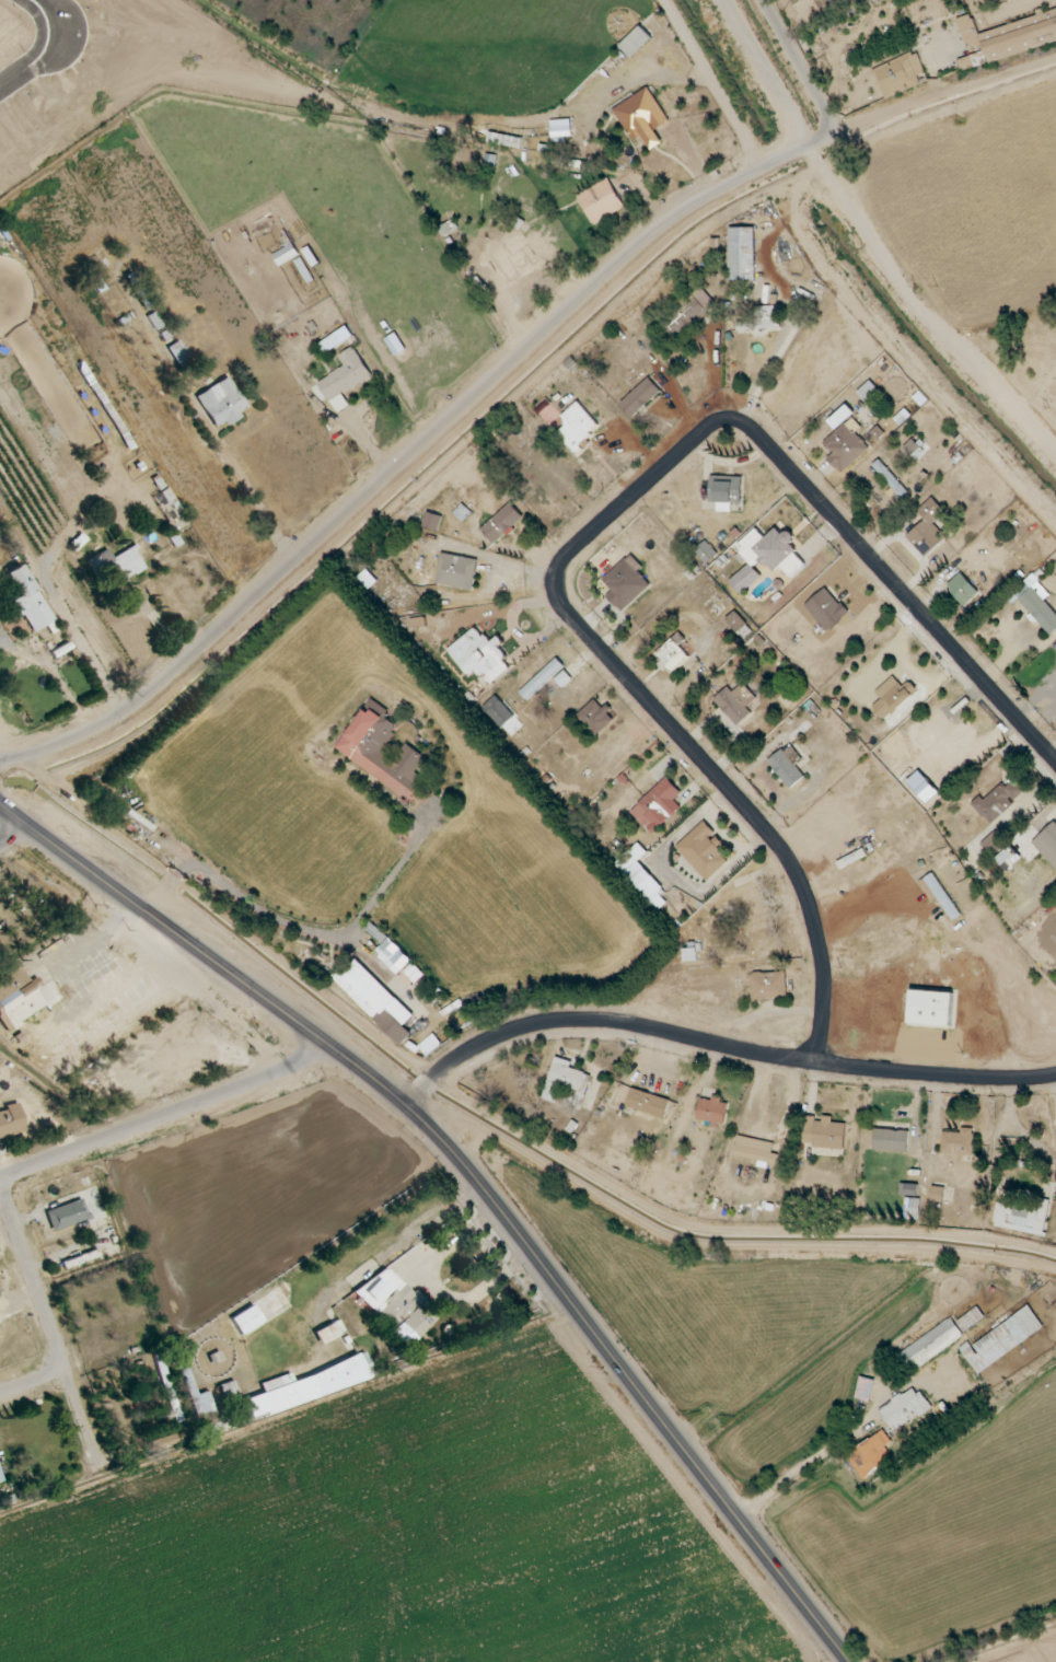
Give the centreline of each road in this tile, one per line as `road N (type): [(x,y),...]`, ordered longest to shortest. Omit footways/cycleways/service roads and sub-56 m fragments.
road 1 (residential): [(819,1060),(826,984),(791,867),(560,600),(555,583),(569,555),(704,432),(746,426),(1055,761)]
road 2 (secondary): [(850,1661),(437,1136),(359,1068),(0,804)]
road 3 (residential): [(0,762),(140,700),(672,218),(823,140),(826,111),(766,0)]
road 4 (residential): [(1055,1077),(879,1070),(753,1054),(613,1022),(545,1021),(477,1048),(407,1108)]
road 5 (residential): [(1055,412),(980,342),(933,261),(828,131)]
road 6 (residential): [(0,1180),(323,1046)]
road 7 (residential): [(0,1184),(102,1471)]
road 8 (track): [(801,151),(723,0)]

